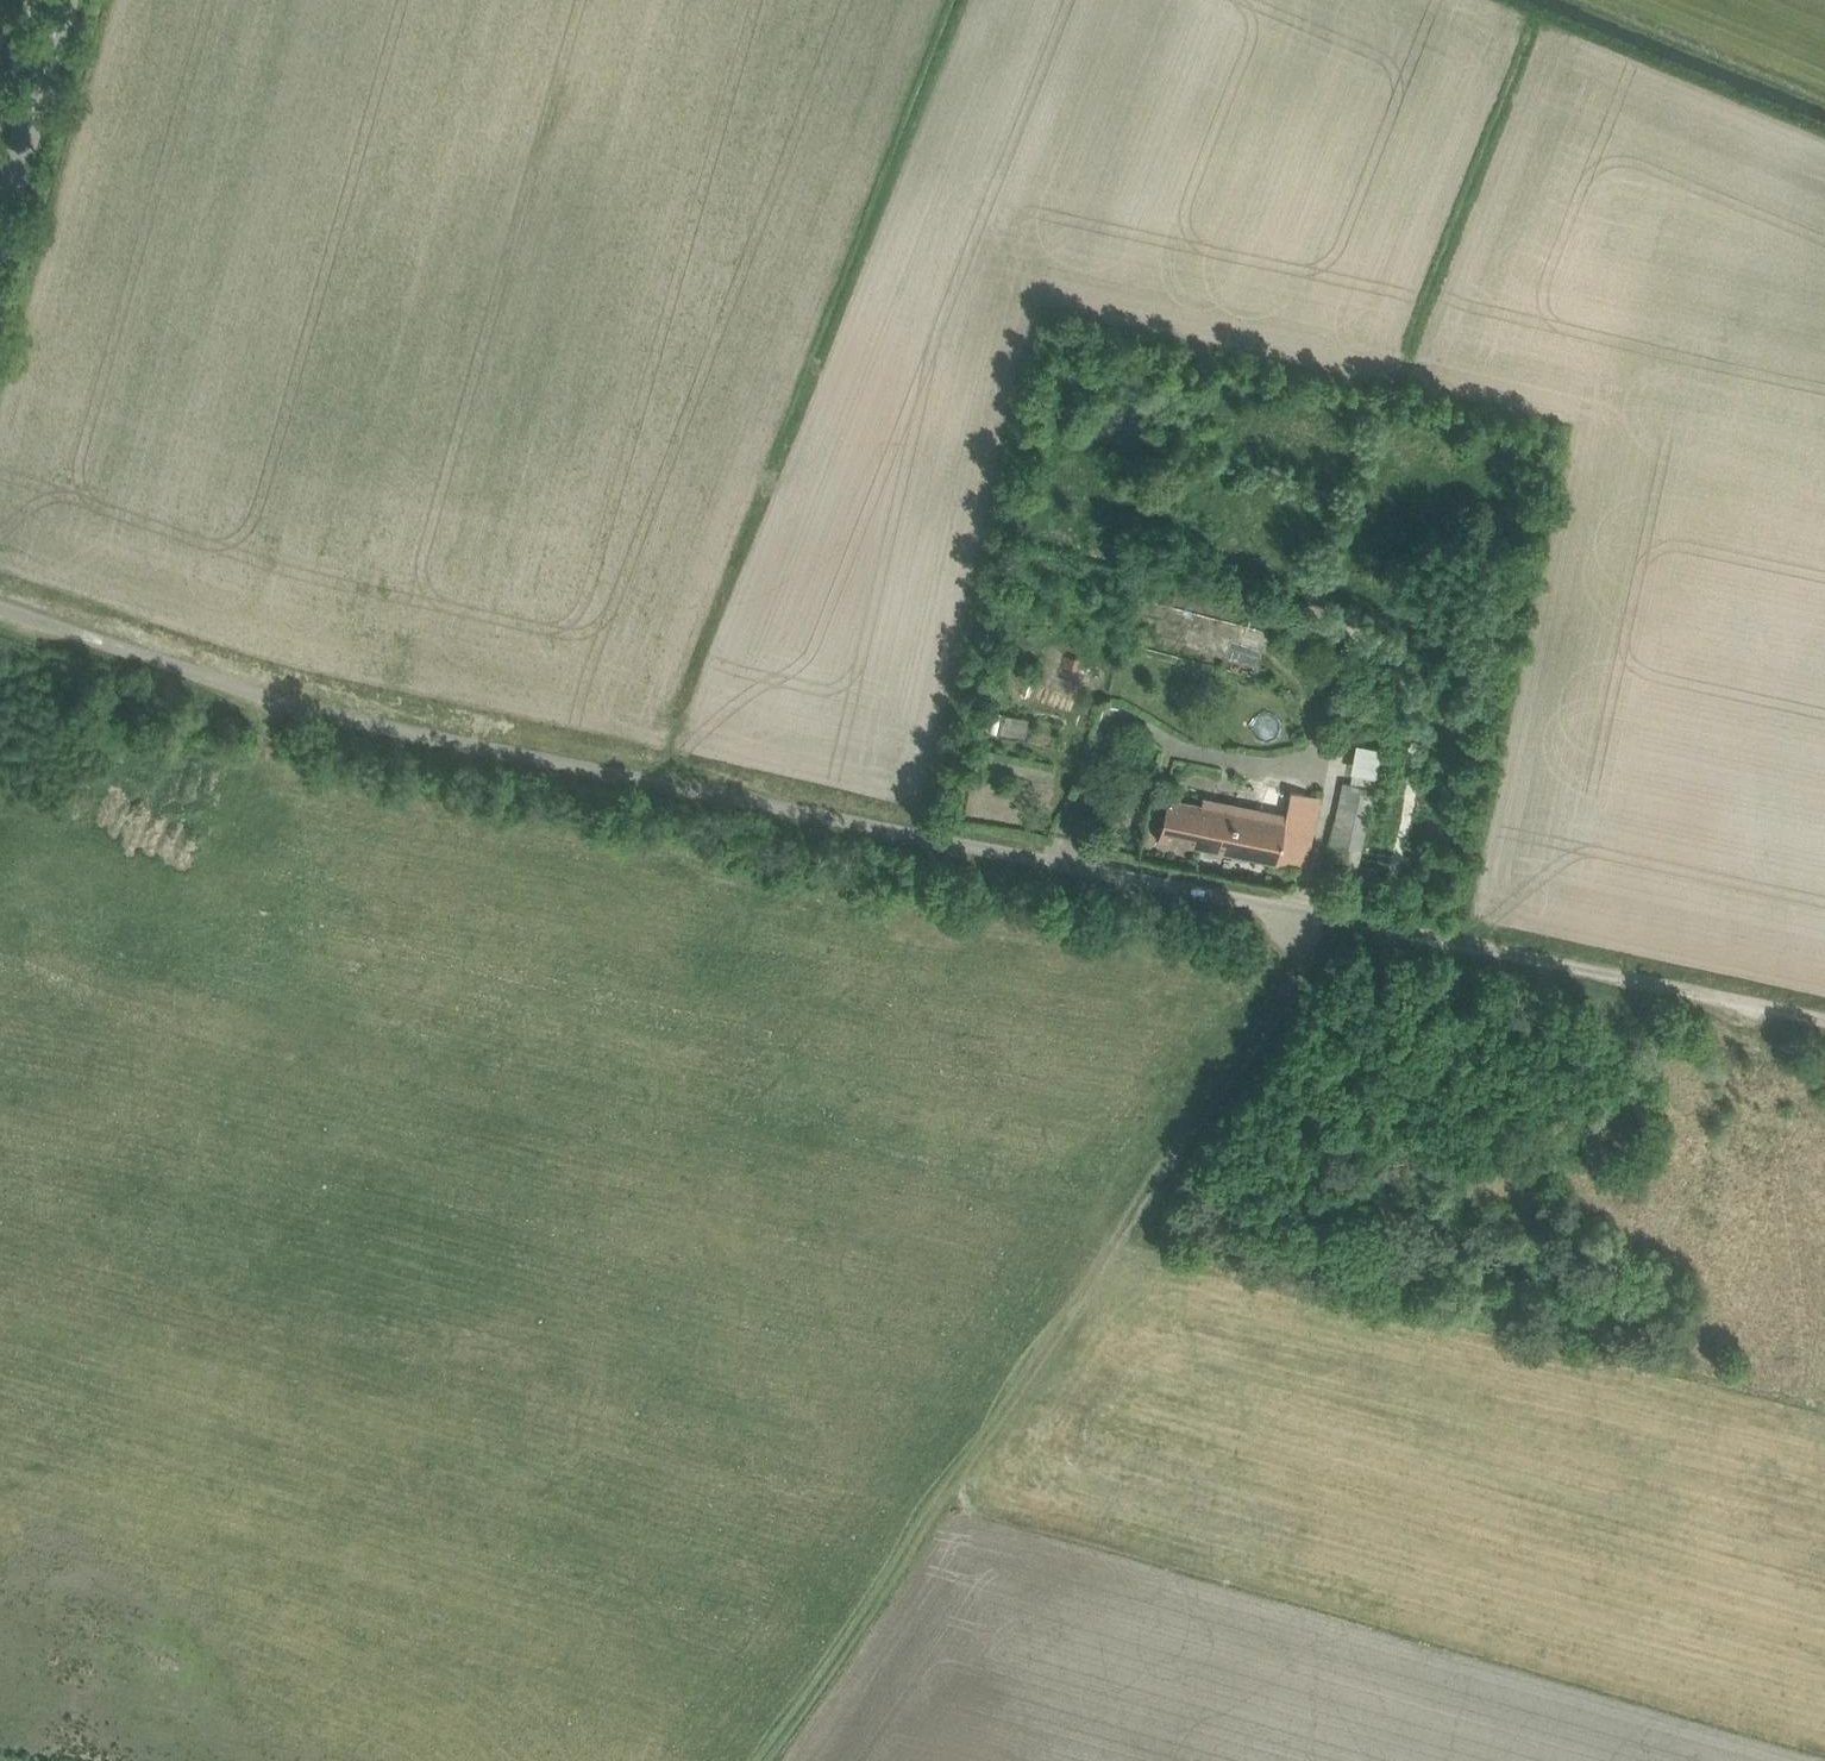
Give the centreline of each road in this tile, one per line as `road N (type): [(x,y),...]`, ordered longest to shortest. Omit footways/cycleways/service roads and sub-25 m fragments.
road 1 (unclassified): [(1318,916),(392,729),(256,695),(0,605)]
road 2 (track): [(1824,1022),(1318,916)]
road 3 (tertiary): [(0,236),(69,0)]

